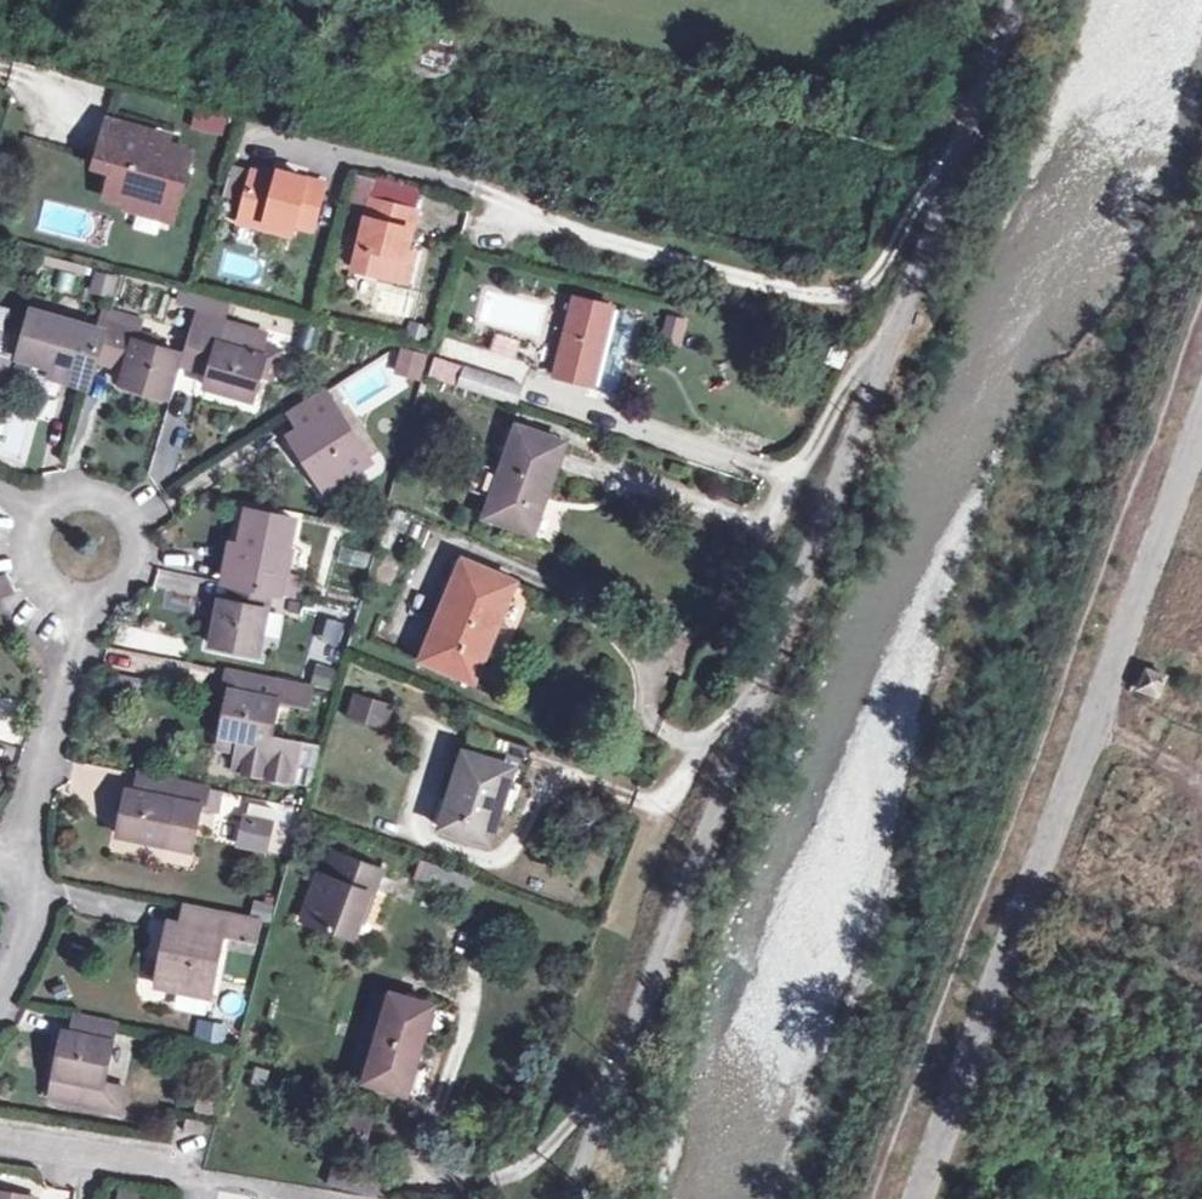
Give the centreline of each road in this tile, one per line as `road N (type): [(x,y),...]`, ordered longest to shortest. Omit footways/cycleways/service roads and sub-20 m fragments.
road 1 (residential): [(566,1198),(1021,0)]
road 2 (unclassified): [(915,1198),(1201,435)]
road 3 (residential): [(0,976),(35,909),(19,866),(86,597)]
road 4 (residential): [(0,1145),(312,1198)]
road 5 (residential): [(46,520),(89,500),(128,526),(127,573),(86,597)]

